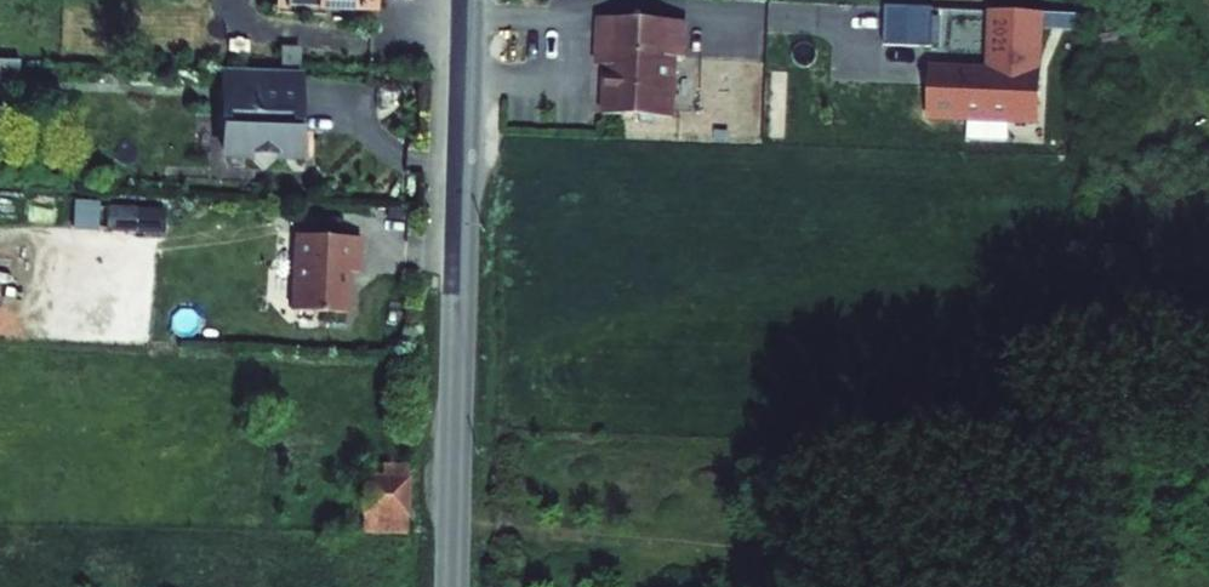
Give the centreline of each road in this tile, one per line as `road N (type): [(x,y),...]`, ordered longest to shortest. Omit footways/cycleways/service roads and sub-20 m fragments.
road 1 (tertiary): [(450,586),(467,0)]

